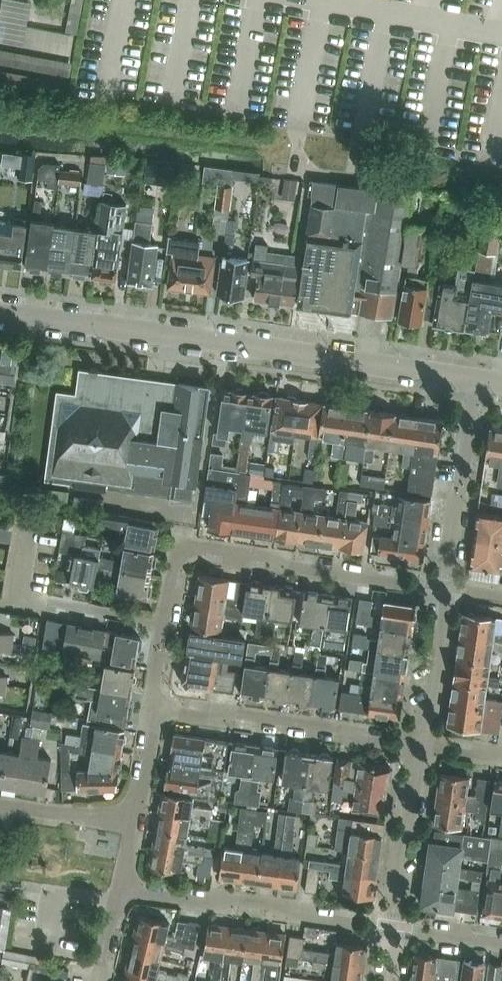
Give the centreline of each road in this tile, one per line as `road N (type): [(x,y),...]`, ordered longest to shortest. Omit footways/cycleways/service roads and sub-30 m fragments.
road 1 (unclassified): [(475,379),(0,312)]
road 2 (residential): [(397,931),(307,919),(287,904),(239,898),(210,905),(117,892)]
road 3 (residential): [(447,591),(262,564),(239,551),(176,541)]
road 4 (residential): [(418,750),(233,711),(203,717),(160,711)]
road 5 (residential): [(447,591),(475,379)]
road 6 (residential): [(397,931),(394,883),(418,750)]
road 7 (residential): [(418,750),(421,712),(433,706),(447,591)]
road 8 (residential): [(163,621),(17,593)]
road 9 (residential): [(0,806),(131,820)]

